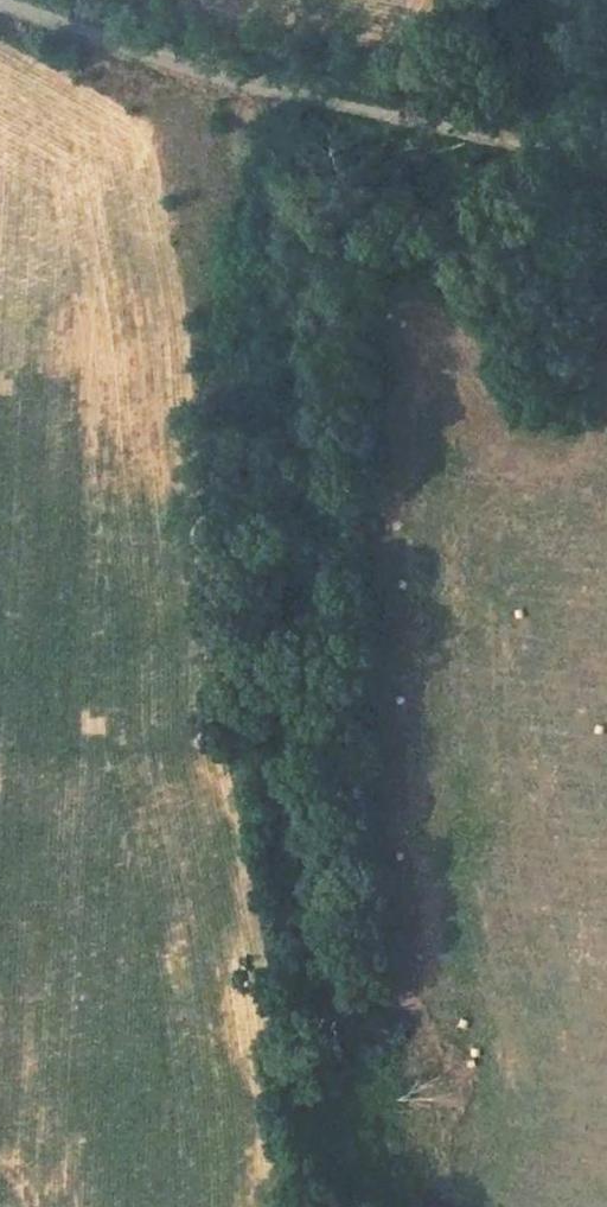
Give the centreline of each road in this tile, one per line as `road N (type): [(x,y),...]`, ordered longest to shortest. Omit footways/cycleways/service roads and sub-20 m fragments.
road 1 (track): [(606,178),(381,133),(0,14)]

